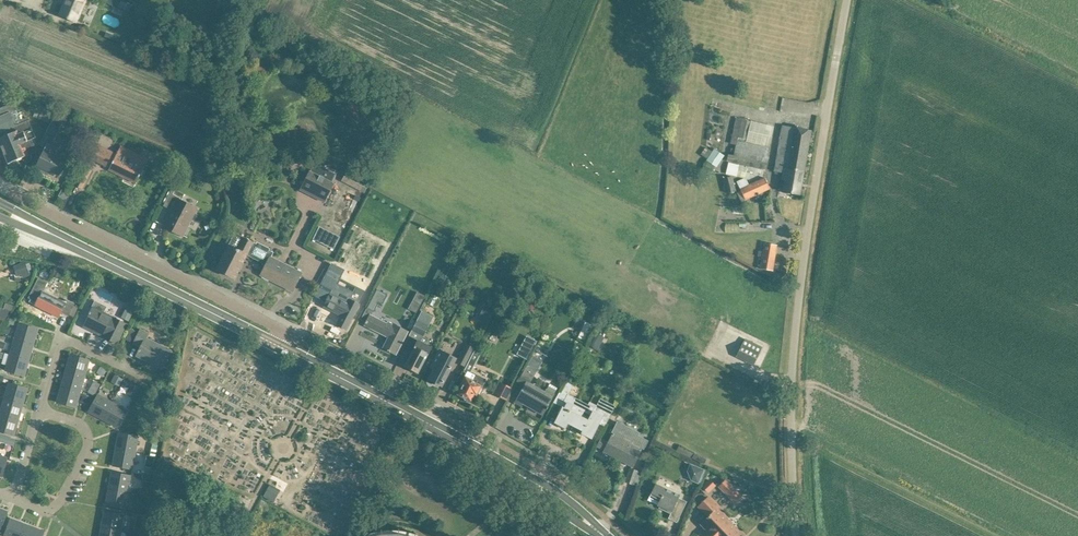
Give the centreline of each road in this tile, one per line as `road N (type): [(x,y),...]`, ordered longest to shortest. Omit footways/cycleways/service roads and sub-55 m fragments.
road 1 (unclassified): [(795,535),(793,350),(847,0)]
road 2 (secondary): [(603,535),(489,456),(279,345)]
road 3 (residential): [(0,186),(285,333),(279,345)]
road 4 (secondary): [(279,345),(30,225)]
road 5 (track): [(791,424),(812,425),(1032,535)]
road 6 (residential): [(14,497),(55,507),(87,445),(79,423),(39,410)]
road 7 (residential): [(39,410),(58,345),(69,340),(146,378)]

